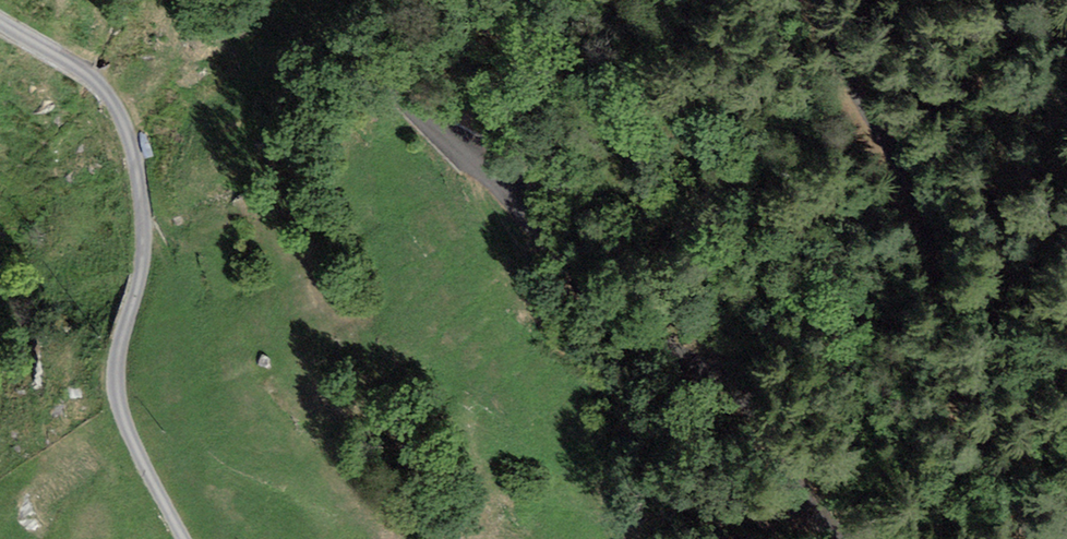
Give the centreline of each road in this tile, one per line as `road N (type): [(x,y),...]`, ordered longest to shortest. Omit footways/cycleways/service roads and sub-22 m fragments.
road 1 (unclassified): [(359,0),(379,74),(600,298),(744,397),(794,491),(834,538)]
road 2 (unclassified): [(184,538),(116,396),(143,247),(122,121),(89,76),(0,21)]
road 3 (unclassified): [(1039,538),(979,432),(921,215),(843,77),(818,0)]

